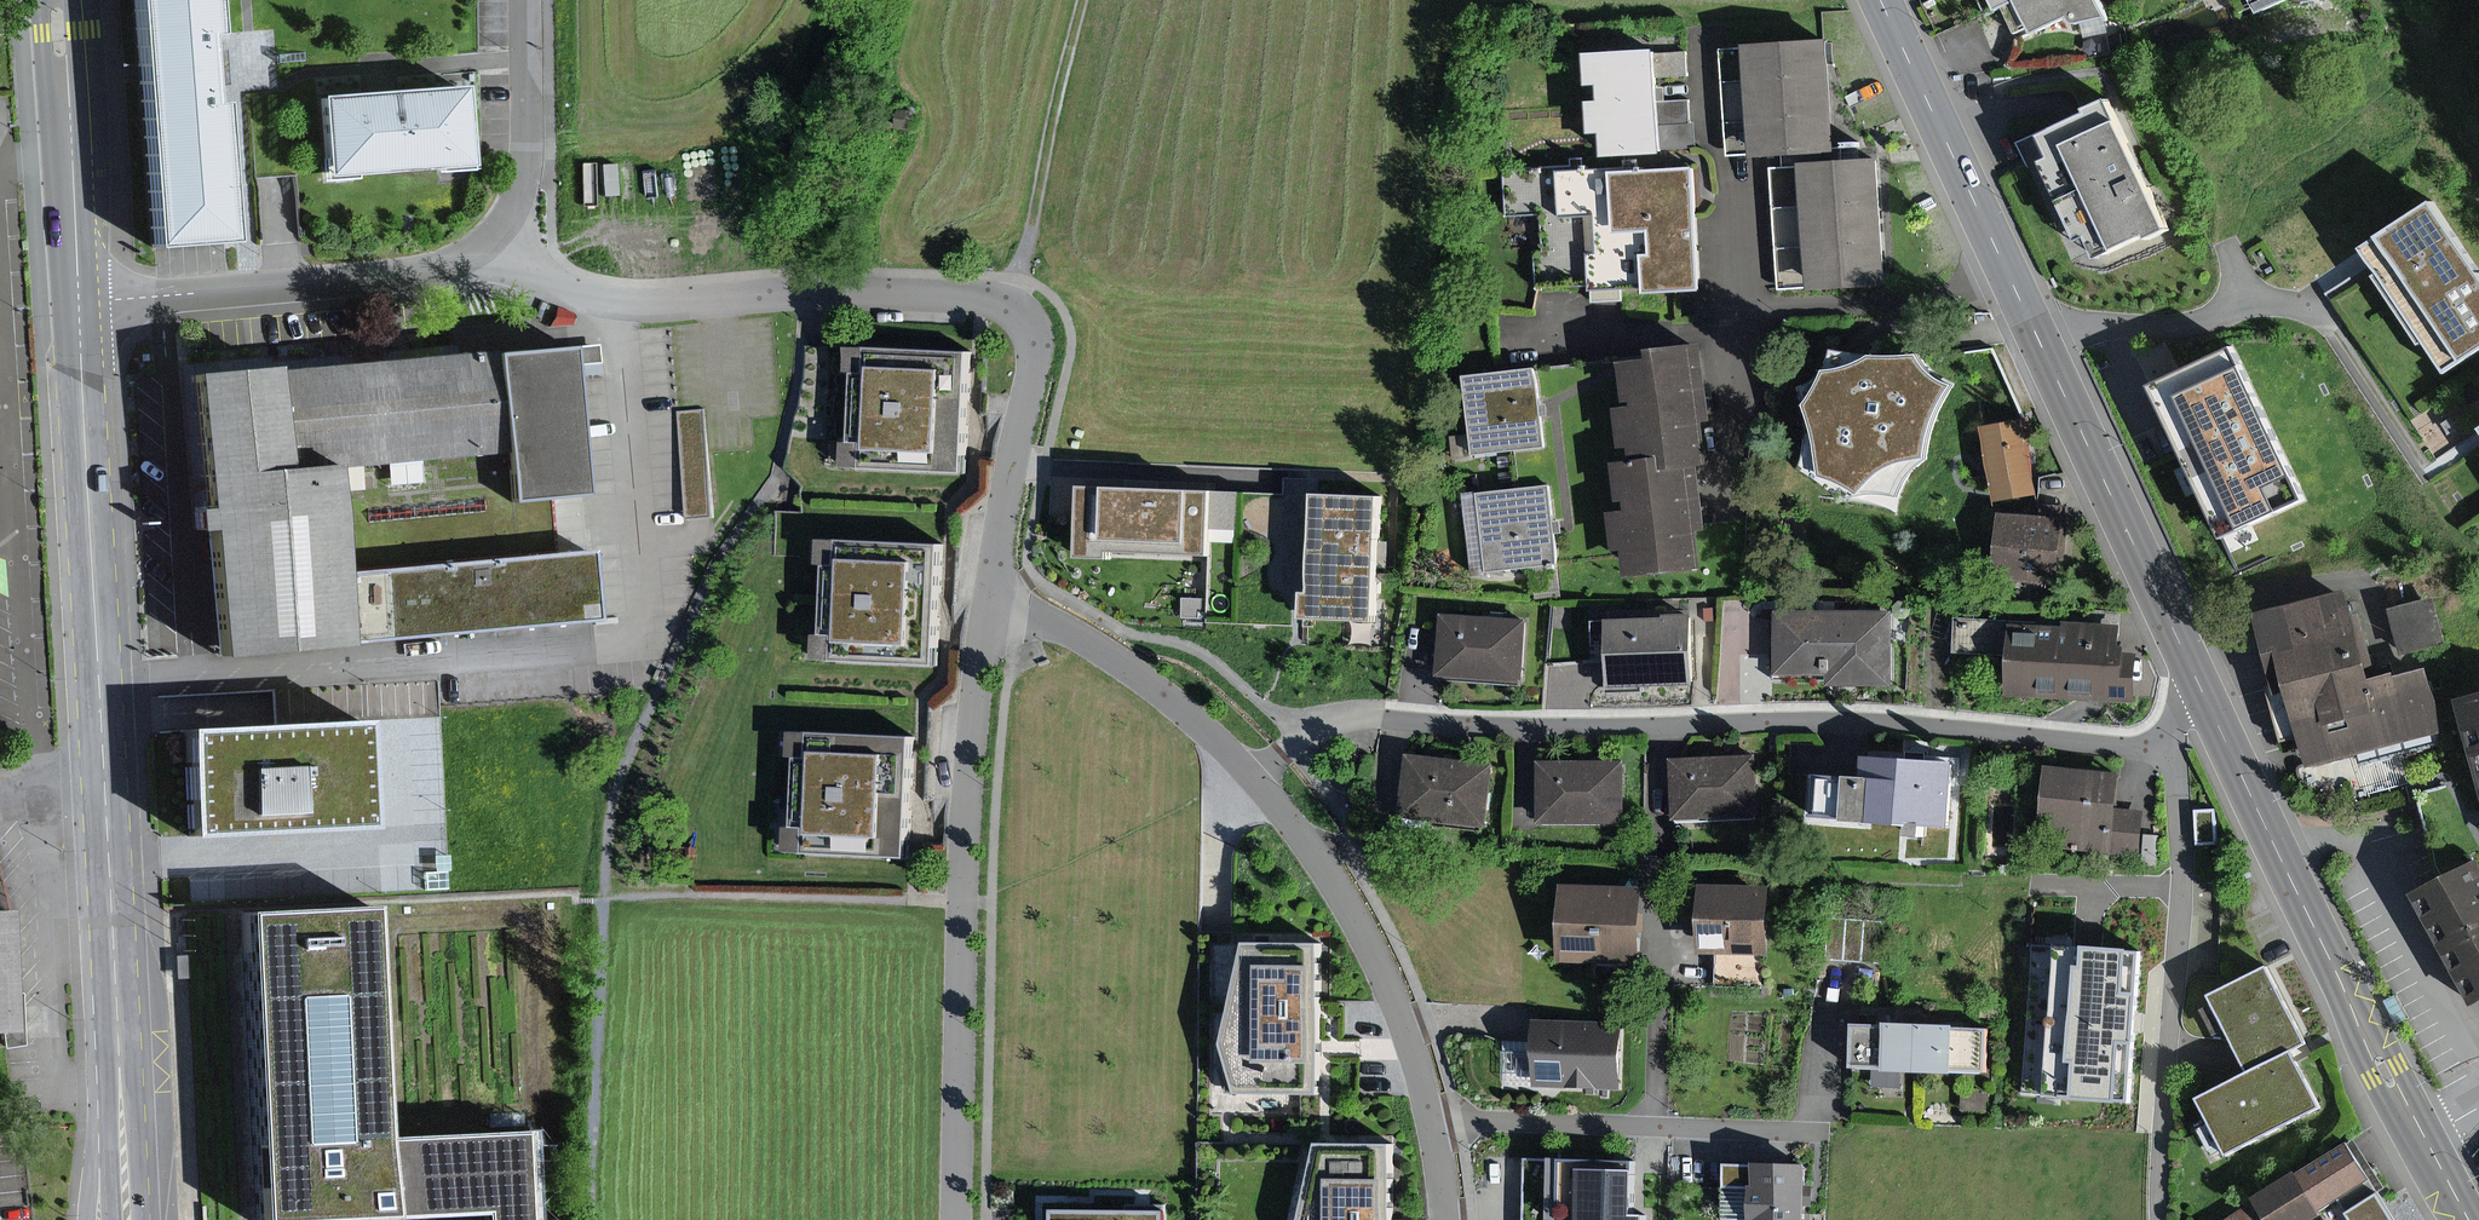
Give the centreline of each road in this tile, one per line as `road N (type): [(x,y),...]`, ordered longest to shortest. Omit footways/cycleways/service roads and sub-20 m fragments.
road 1 (residential): [(1249,774),(1326,724),(1354,717),(1530,727),(1887,723),(2135,748),(2167,739)]
road 2 (primary): [(79,302),(126,1219)]
road 3 (residential): [(500,242),(547,280),(603,301),(682,307),(803,293),(1008,304),(1034,339),(1037,364),(990,605)]
road 4 (residential): [(963,1219),(969,821),(990,605)]
road 5 (secondary): [(2469,1219),(2385,1072),(2206,700)]
road 6 (residential): [(1249,774),(1298,829),(1383,977),(1434,1116),(1452,1219)]
road 7 (residential): [(2162,1219),(2162,1124),(2182,871),(2167,739)]
road 8 (residential): [(79,302),(448,269),(500,242)]
road 9 (secondary): [(2206,700),(2034,330)]
road 10 (secondary): [(2034,330),(1881,0)]
road 11 (residential): [(990,605),(1072,632),(1157,684),(1249,774)]
road 12 (track): [(1085,0),(1030,253),(1008,304)]
road 13 (residential): [(2034,330),(2201,324),(2269,300),(2311,306),(2333,329)]
road 14 (primary): [(55,0),(79,302)]
road 15 (residential): [(500,242),(527,204),(525,0)]

